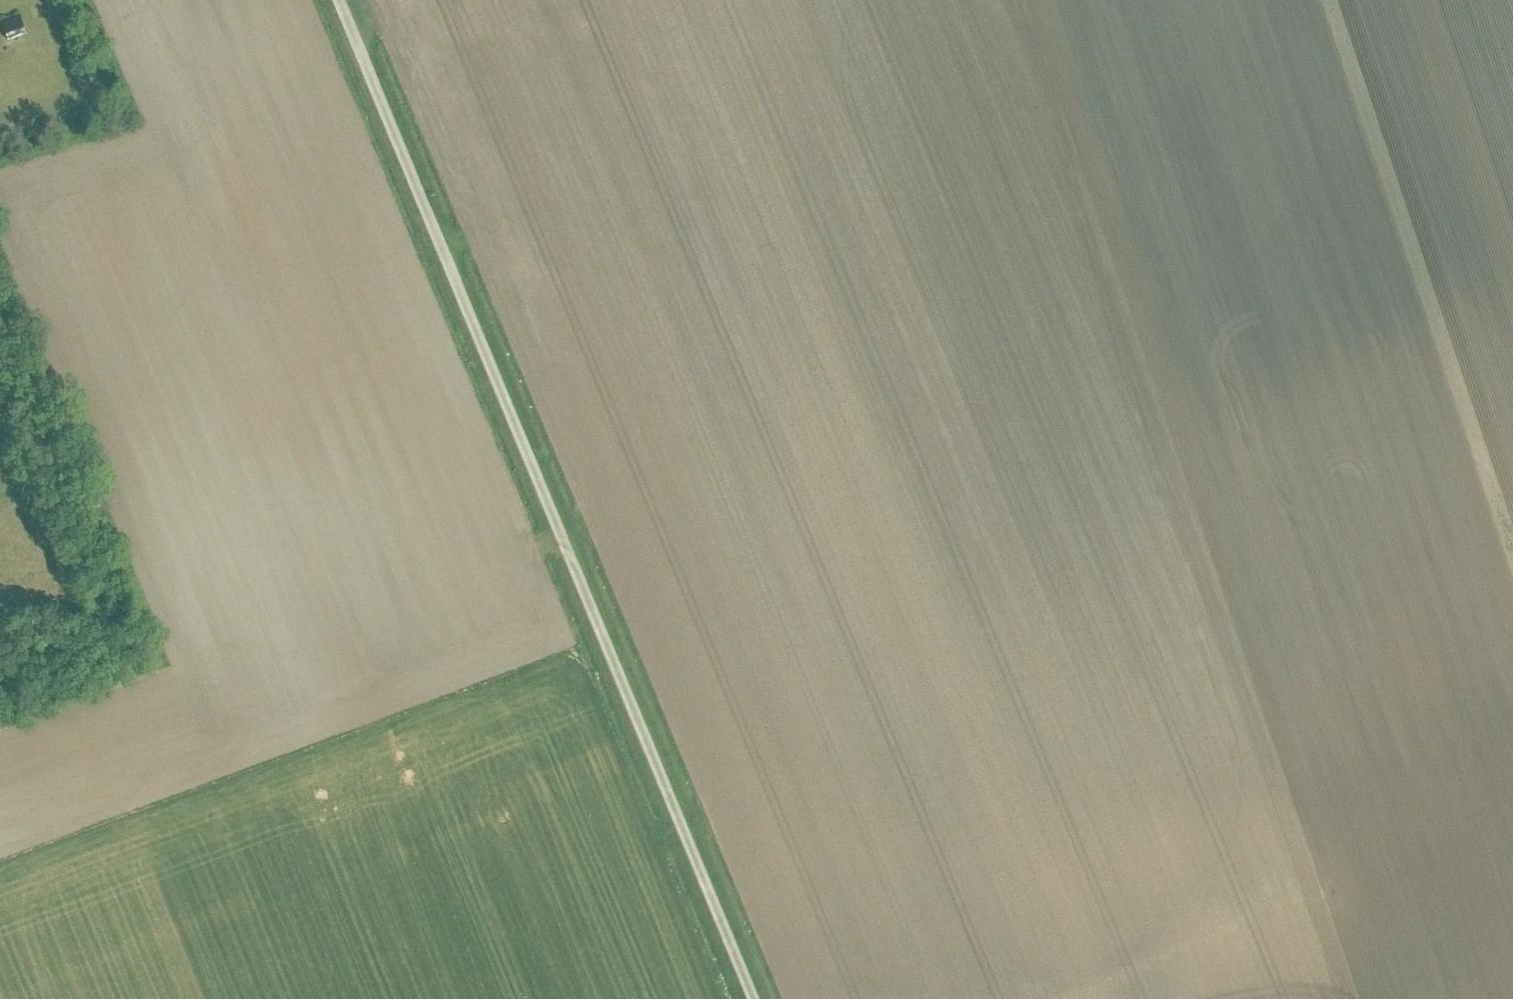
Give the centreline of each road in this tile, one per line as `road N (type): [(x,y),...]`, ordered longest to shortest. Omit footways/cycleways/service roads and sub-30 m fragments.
road 1 (unclassified): [(751,998),(338,0)]

